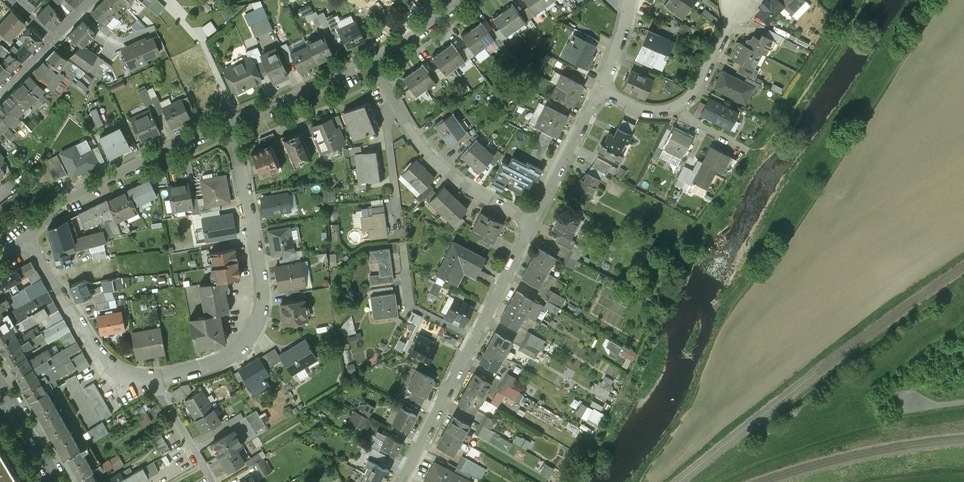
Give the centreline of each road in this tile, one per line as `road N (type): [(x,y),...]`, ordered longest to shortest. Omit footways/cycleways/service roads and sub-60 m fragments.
road 1 (residential): [(22,236),(110,371),(152,382),(238,353),(262,308),(231,121)]
road 2 (residential): [(402,481),(534,225)]
road 3 (residential): [(534,225),(431,164),(376,58)]
road 4 (residential): [(22,236),(231,121)]
road 5 (residential): [(745,3),(681,105),(632,104),(603,89)]
road 6 (residential): [(231,121),(376,58)]
road 7 (residential): [(534,225),(603,89)]

